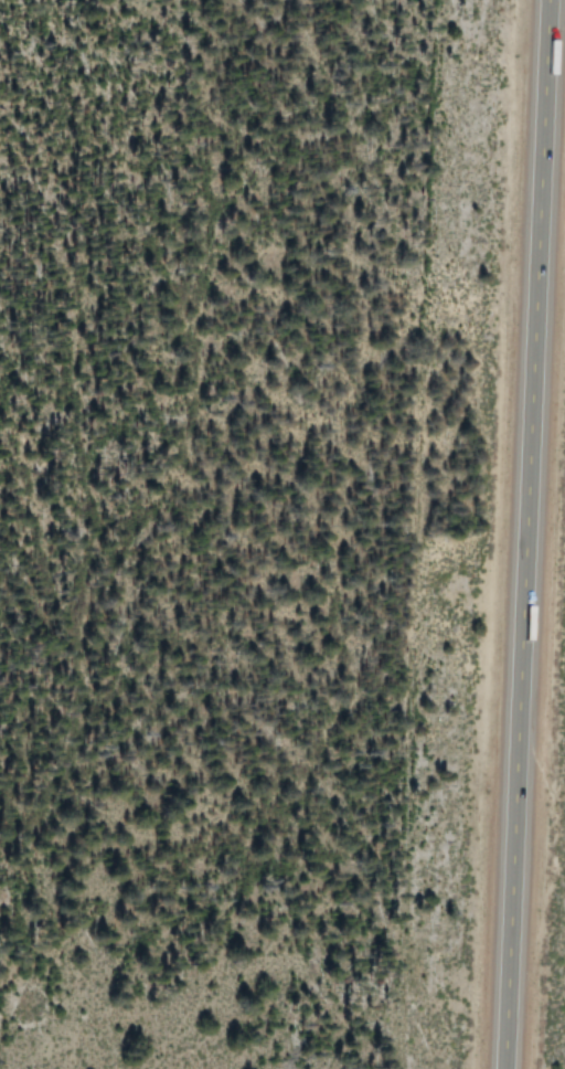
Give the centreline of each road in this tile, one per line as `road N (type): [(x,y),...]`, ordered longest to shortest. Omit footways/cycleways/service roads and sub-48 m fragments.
road 1 (trunk): [(502,1068),(546,0)]

